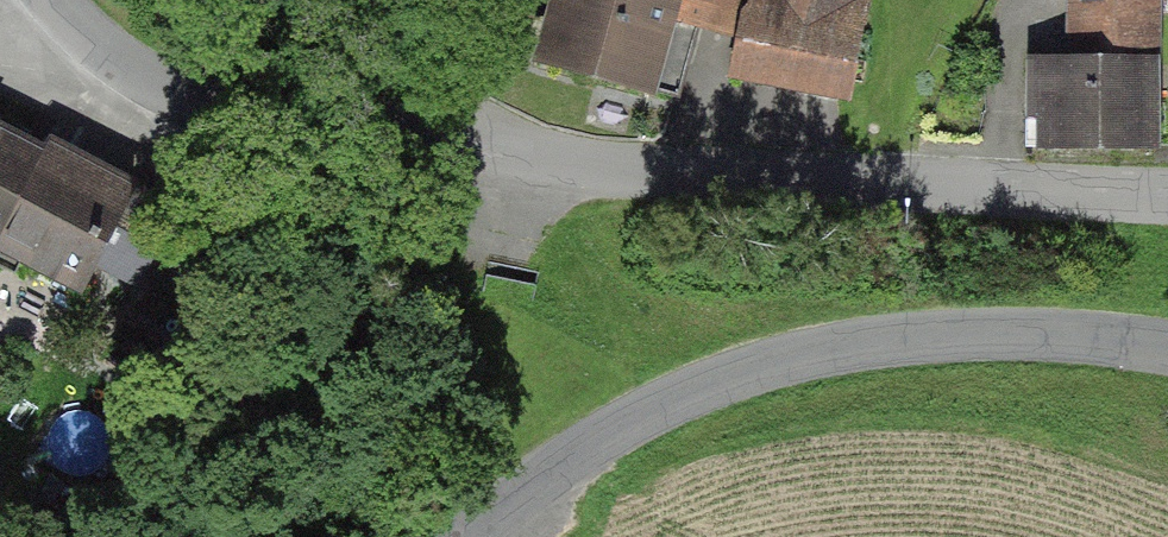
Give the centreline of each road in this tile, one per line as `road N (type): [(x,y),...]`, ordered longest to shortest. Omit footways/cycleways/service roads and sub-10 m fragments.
road 1 (residential): [(396,137),(786,190),(1167,196)]
road 2 (residential): [(1167,352),(1068,337),(832,348),(634,417),(473,536)]
road 3 (residential): [(54,5),(116,64),(207,103),(396,137)]
road 4 (residential): [(396,137),(382,0)]

